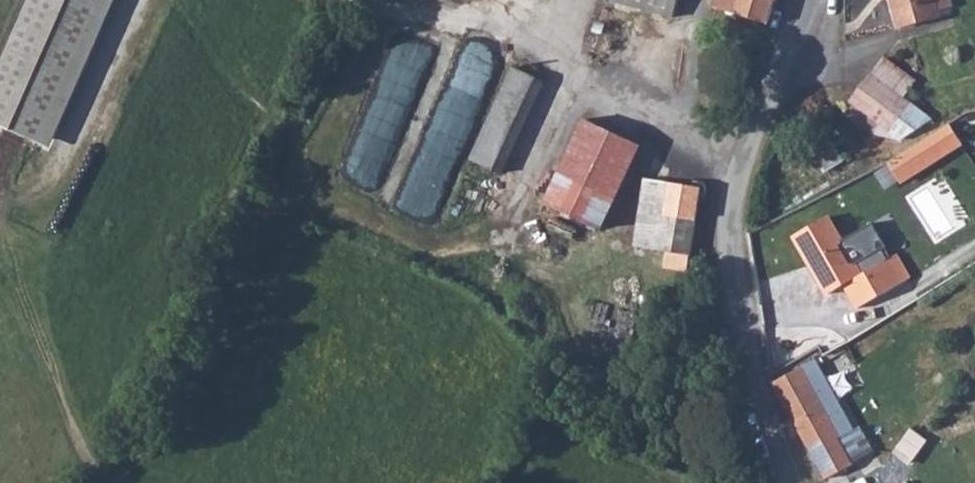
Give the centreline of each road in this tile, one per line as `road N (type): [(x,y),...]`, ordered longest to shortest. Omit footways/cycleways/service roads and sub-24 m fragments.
road 1 (unclassified): [(792,482),(750,373),(726,269),(730,199),(802,0)]
road 2 (track): [(371,0),(438,29),(514,48)]

